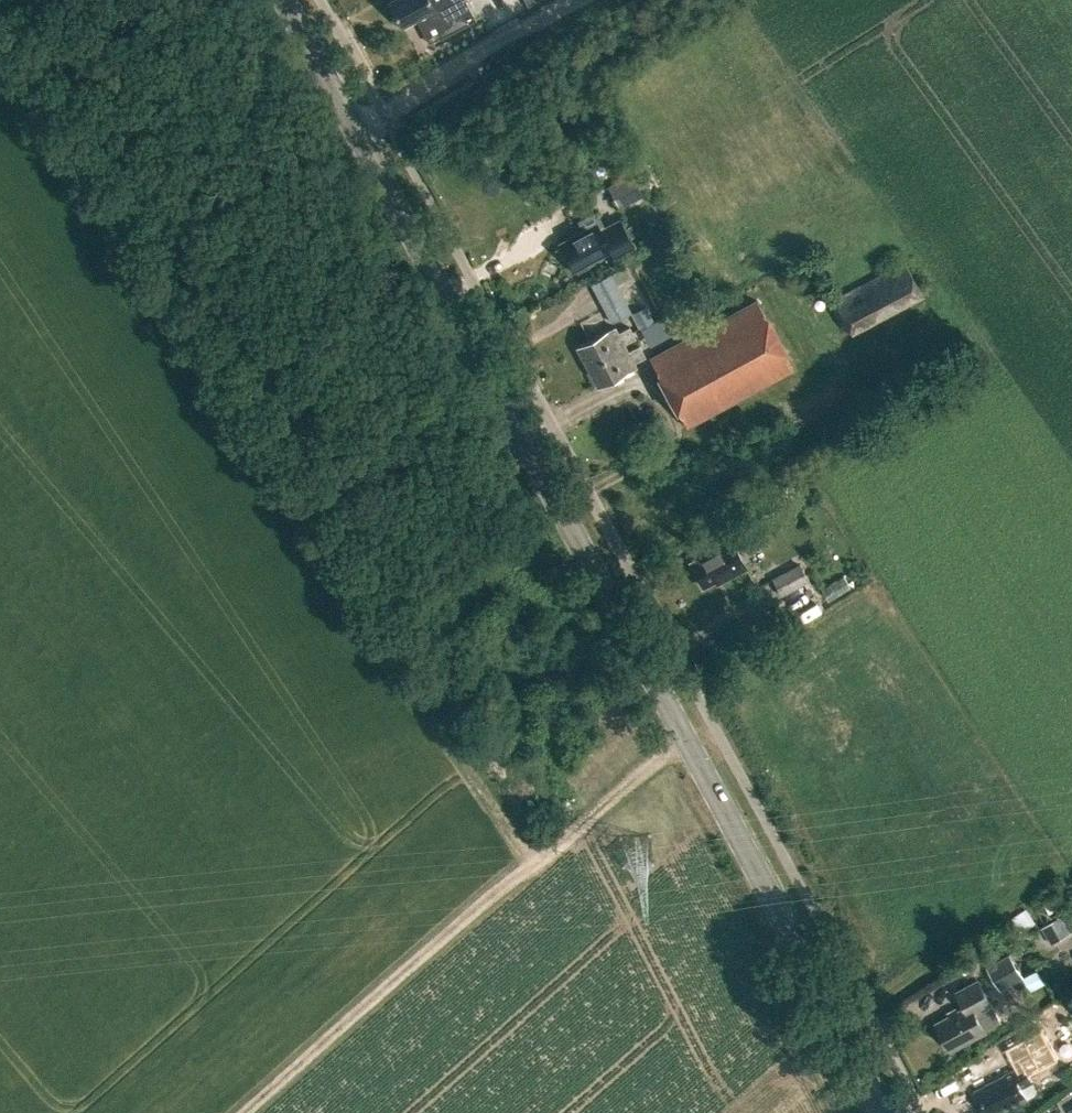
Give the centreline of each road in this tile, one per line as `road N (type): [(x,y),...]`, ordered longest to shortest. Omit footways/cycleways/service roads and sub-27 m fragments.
road 1 (tertiary): [(883,1112),(285,0)]
road 2 (track): [(533,857),(0,69)]
road 3 (track): [(533,857),(241,1112)]
road 4 (track): [(578,0),(383,113)]
road 5 (track): [(682,734),(533,857)]

